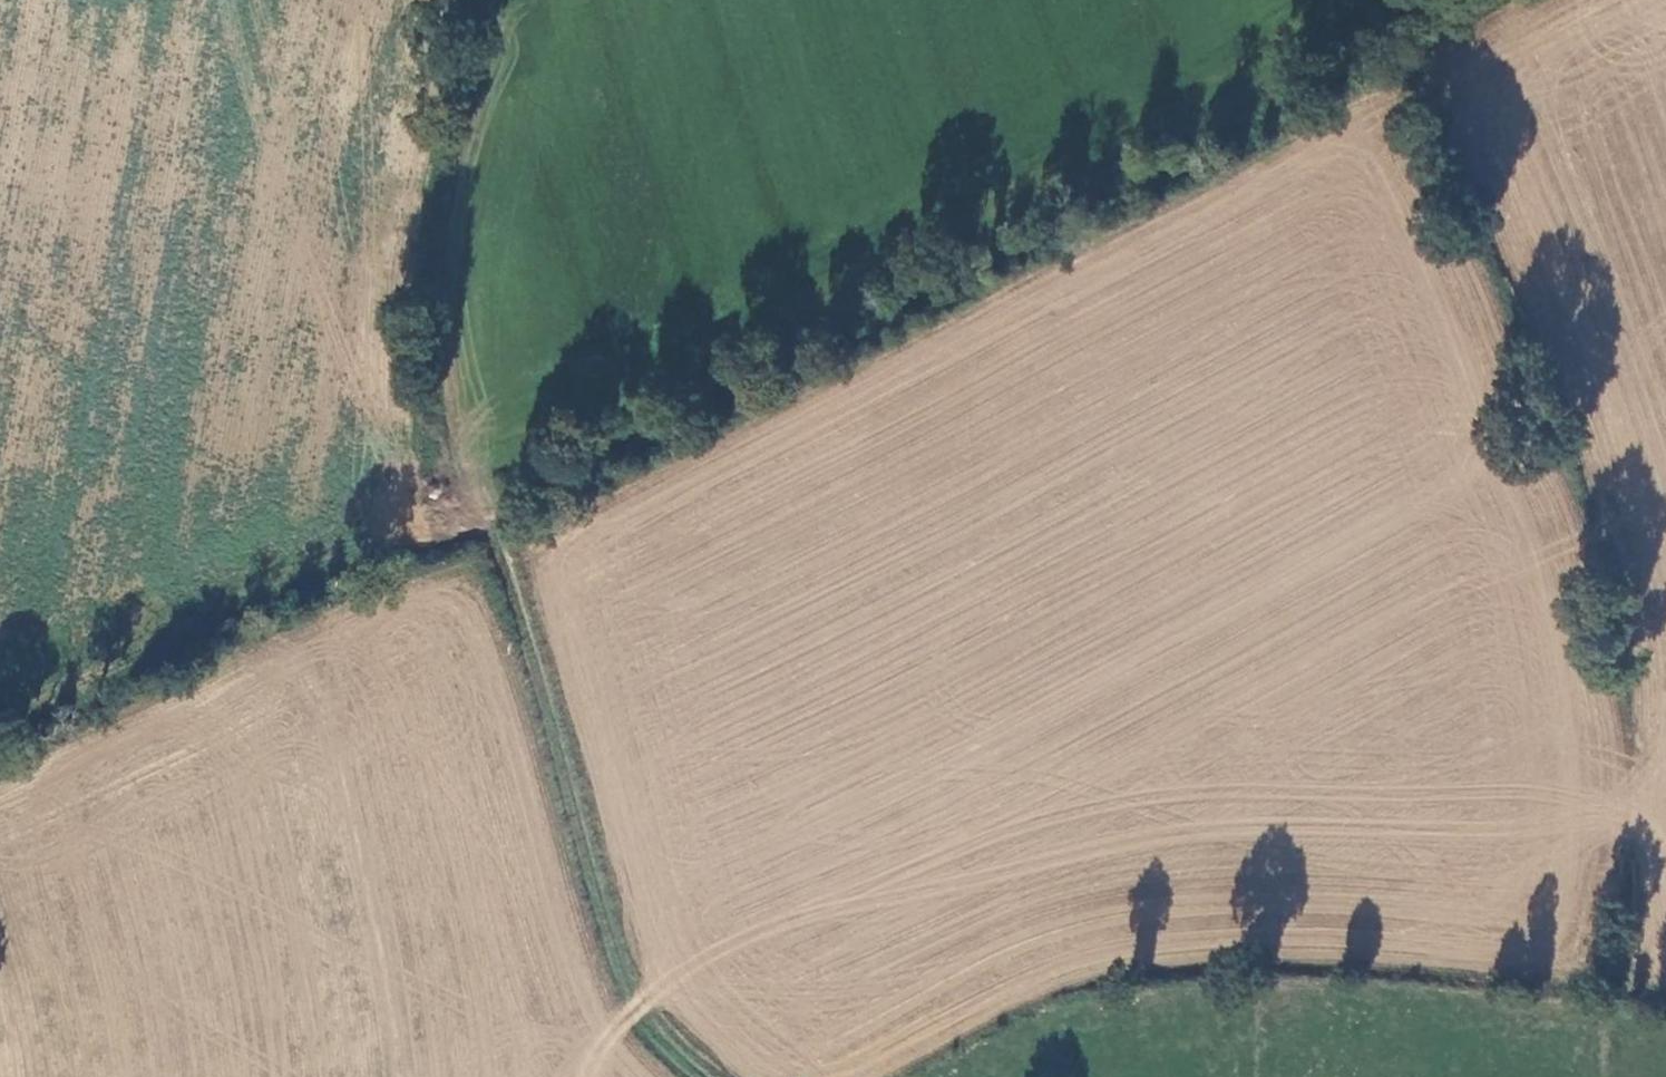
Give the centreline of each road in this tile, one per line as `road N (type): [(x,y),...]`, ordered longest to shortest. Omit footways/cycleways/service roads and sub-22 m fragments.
road 1 (track): [(416,532),(183,658),(0,742)]
road 2 (track): [(0,13),(427,101)]

